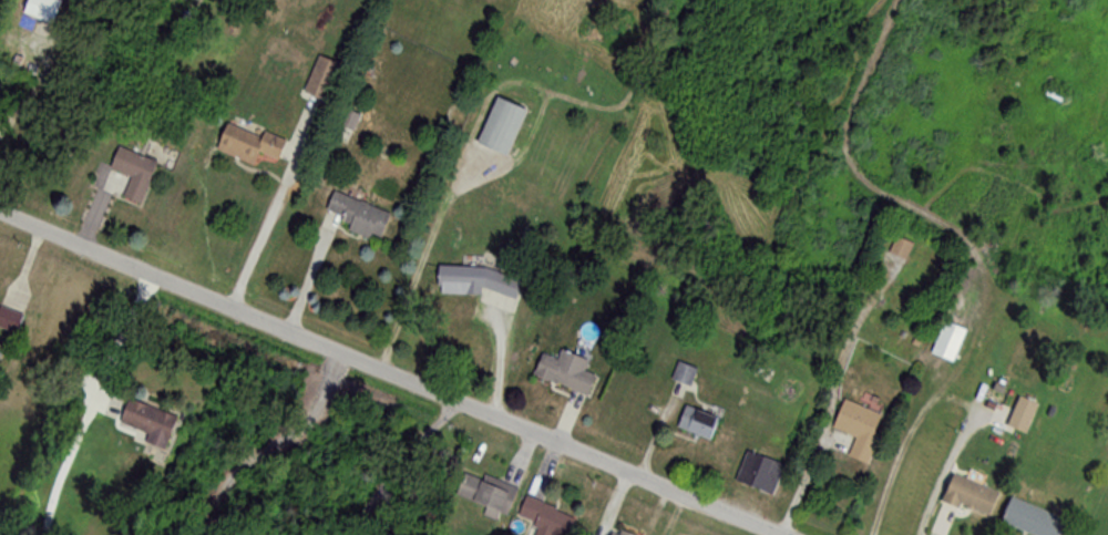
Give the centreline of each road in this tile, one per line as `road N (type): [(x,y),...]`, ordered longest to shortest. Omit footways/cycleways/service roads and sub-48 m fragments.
road 1 (residential): [(0,214),(779,534)]

